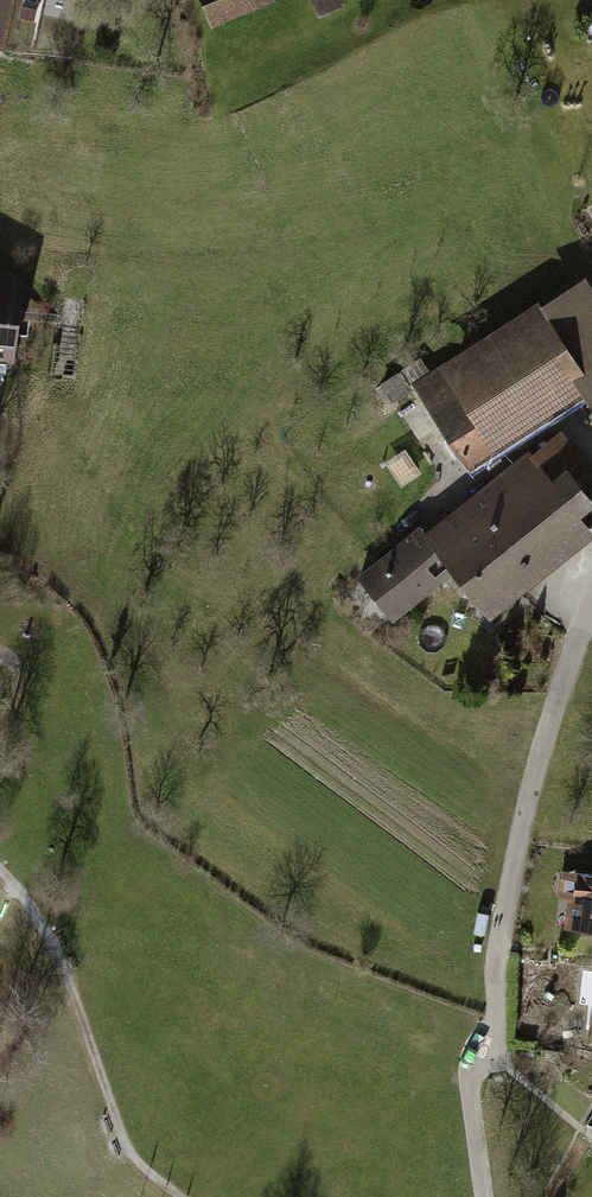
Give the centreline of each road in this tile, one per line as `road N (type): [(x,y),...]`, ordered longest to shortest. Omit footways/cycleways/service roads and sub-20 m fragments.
road 1 (residential): [(591,604),(541,760),(516,868),(499,949),(499,1041)]
road 2 (track): [(182,1196),(129,1154),(53,945),(0,877)]

